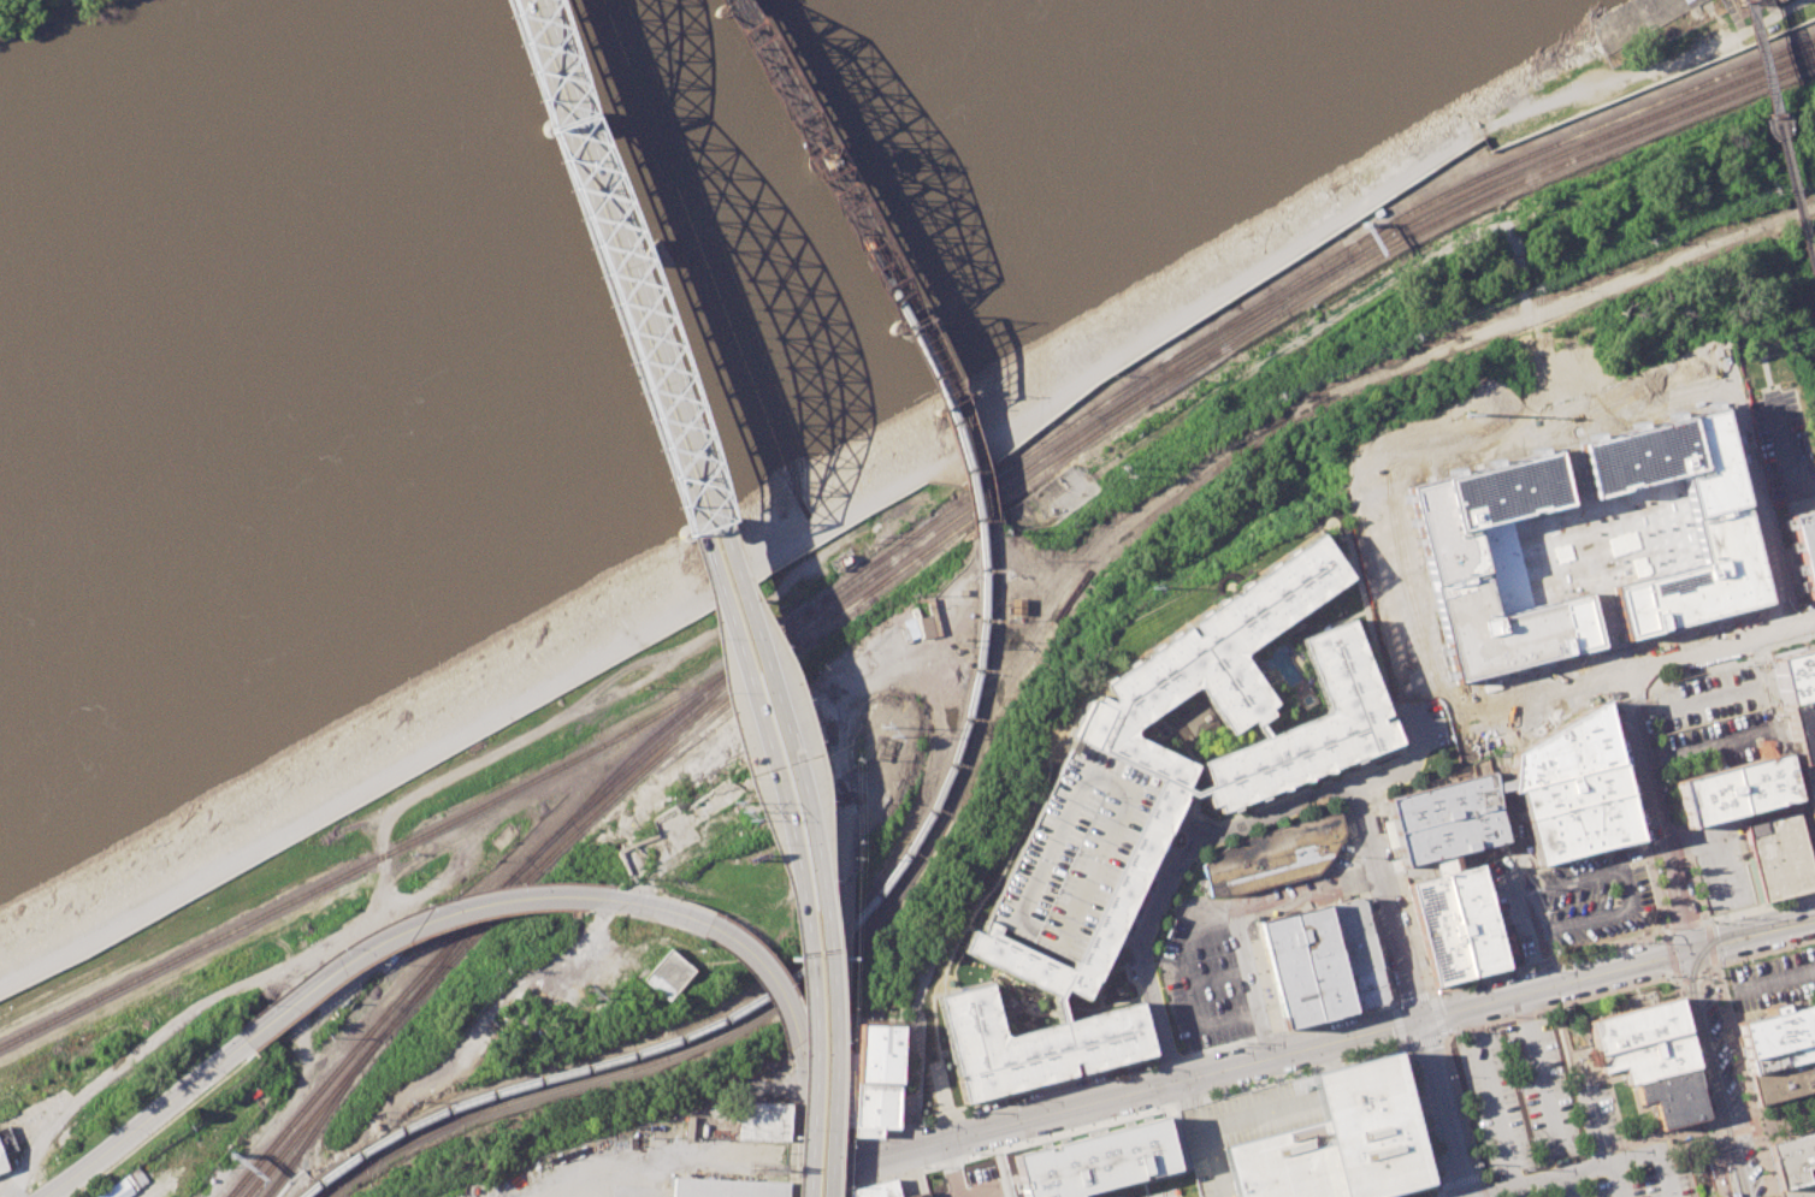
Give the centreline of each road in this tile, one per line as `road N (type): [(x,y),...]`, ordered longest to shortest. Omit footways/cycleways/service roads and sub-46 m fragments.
road 1 (motorway): [(829,1196),(830,1002),(815,849),(781,722),(709,517)]
road 2 (motorway): [(688,523),(785,818),(802,903),(812,1025),(807,1196)]
road 3 (tertiary): [(1417,1020),(823,1171)]
road 4 (motorway): [(512,0),(688,523)]
road 5 (motorway): [(709,517),(534,0)]
road 6 (residential): [(1359,792),(1476,717),(1814,622)]
road 7 (residential): [(1359,792),(1344,787),(1316,796),(1211,835),(1188,852),(1145,944),(1143,972),(1172,1083)]
road 8 (tertiary): [(615,899),(540,894),(430,918),(323,974),(247,1042)]
road 9 (residential): [(1622,677),(1689,952)]
road 10 (tertiary): [(1689,952),(1417,1020)]
road 11 (tertiary): [(1689,952),(1746,1196)]
road 12 (tertiary): [(247,1042),(53,1196)]
road 13 (residential): [(1359,792),(1417,1020)]
road 14 (residential): [(1417,1020),(1466,1196)]
road 15 (tertiary): [(799,1037),(765,970),(710,924)]
road 16 (tertiary): [(1814,921),(1689,952)]

